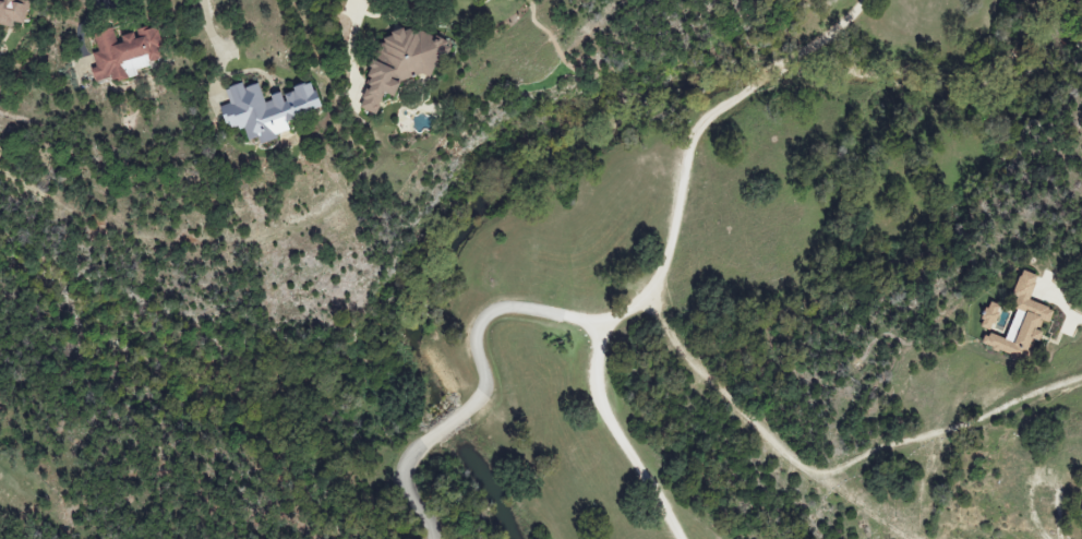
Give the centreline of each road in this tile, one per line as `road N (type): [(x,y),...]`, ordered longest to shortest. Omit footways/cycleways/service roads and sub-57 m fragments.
road 1 (residential): [(466,412),(486,383),(477,343),(484,318),(508,309),(558,319)]
road 2 (residential): [(436,538),(405,489),(407,460),(432,439)]

